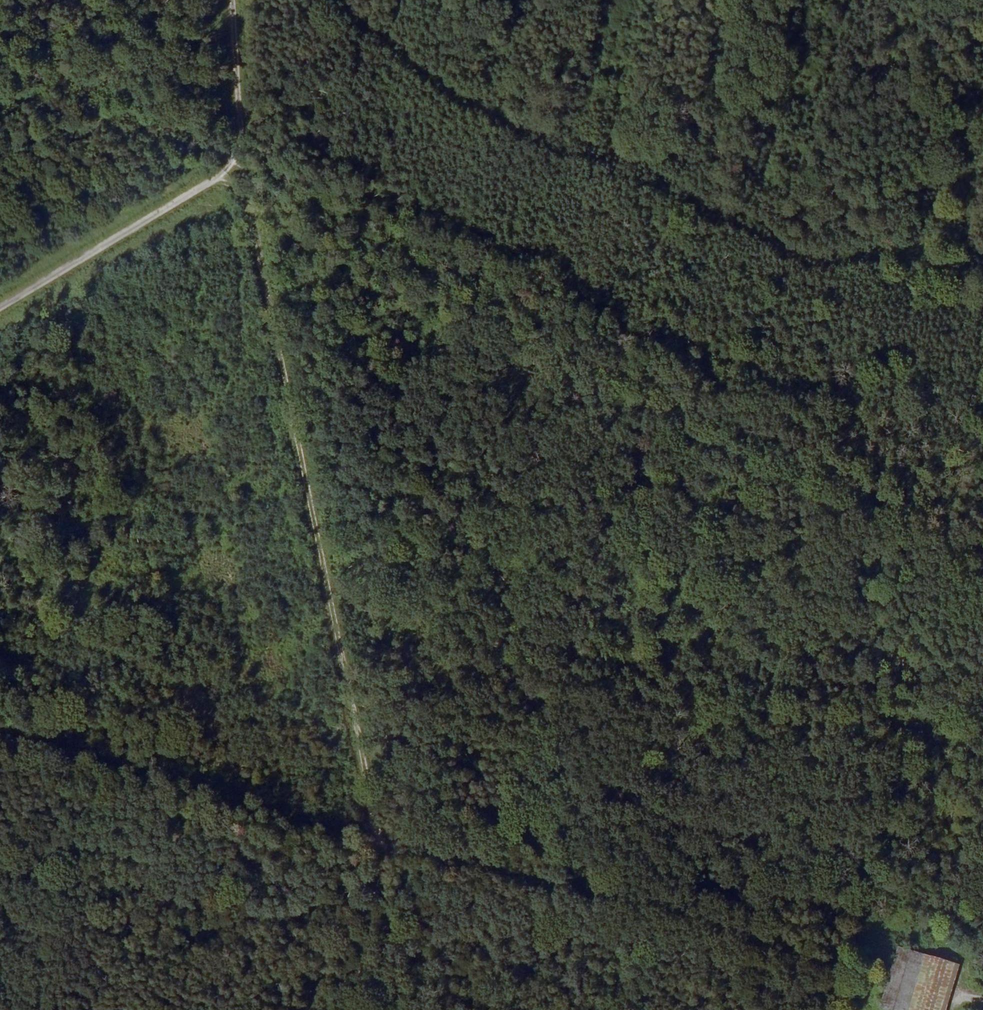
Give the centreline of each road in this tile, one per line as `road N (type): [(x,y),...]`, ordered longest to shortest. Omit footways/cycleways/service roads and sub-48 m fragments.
road 1 (unclassified): [(0,306),(224,170),(235,126),(227,0)]

